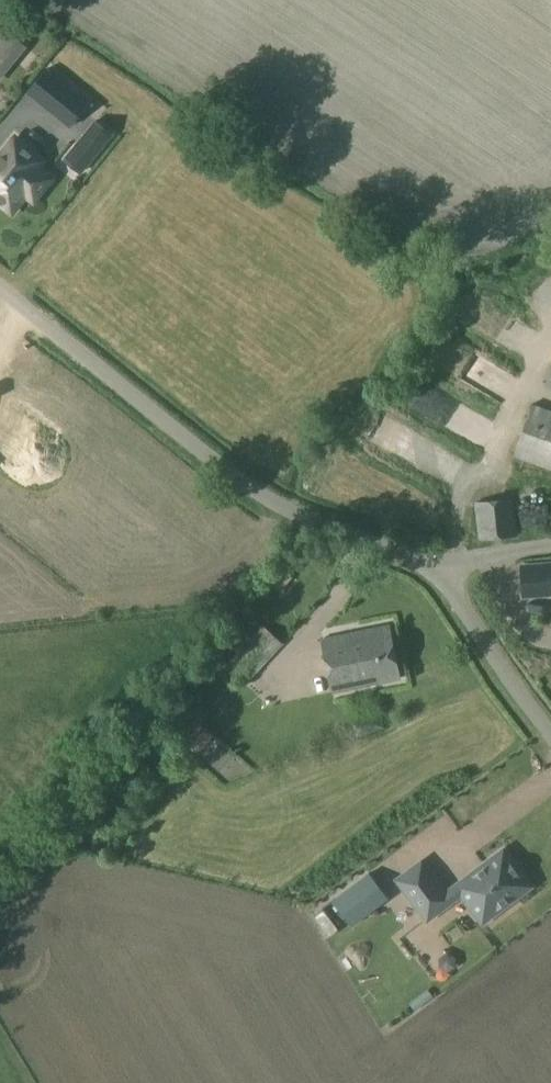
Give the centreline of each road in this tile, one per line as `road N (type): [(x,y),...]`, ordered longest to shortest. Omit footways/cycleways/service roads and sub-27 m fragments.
road 1 (unclassified): [(444,567),(249,489),(0,285)]
road 2 (unclassified): [(550,731),(461,609),(444,567)]

